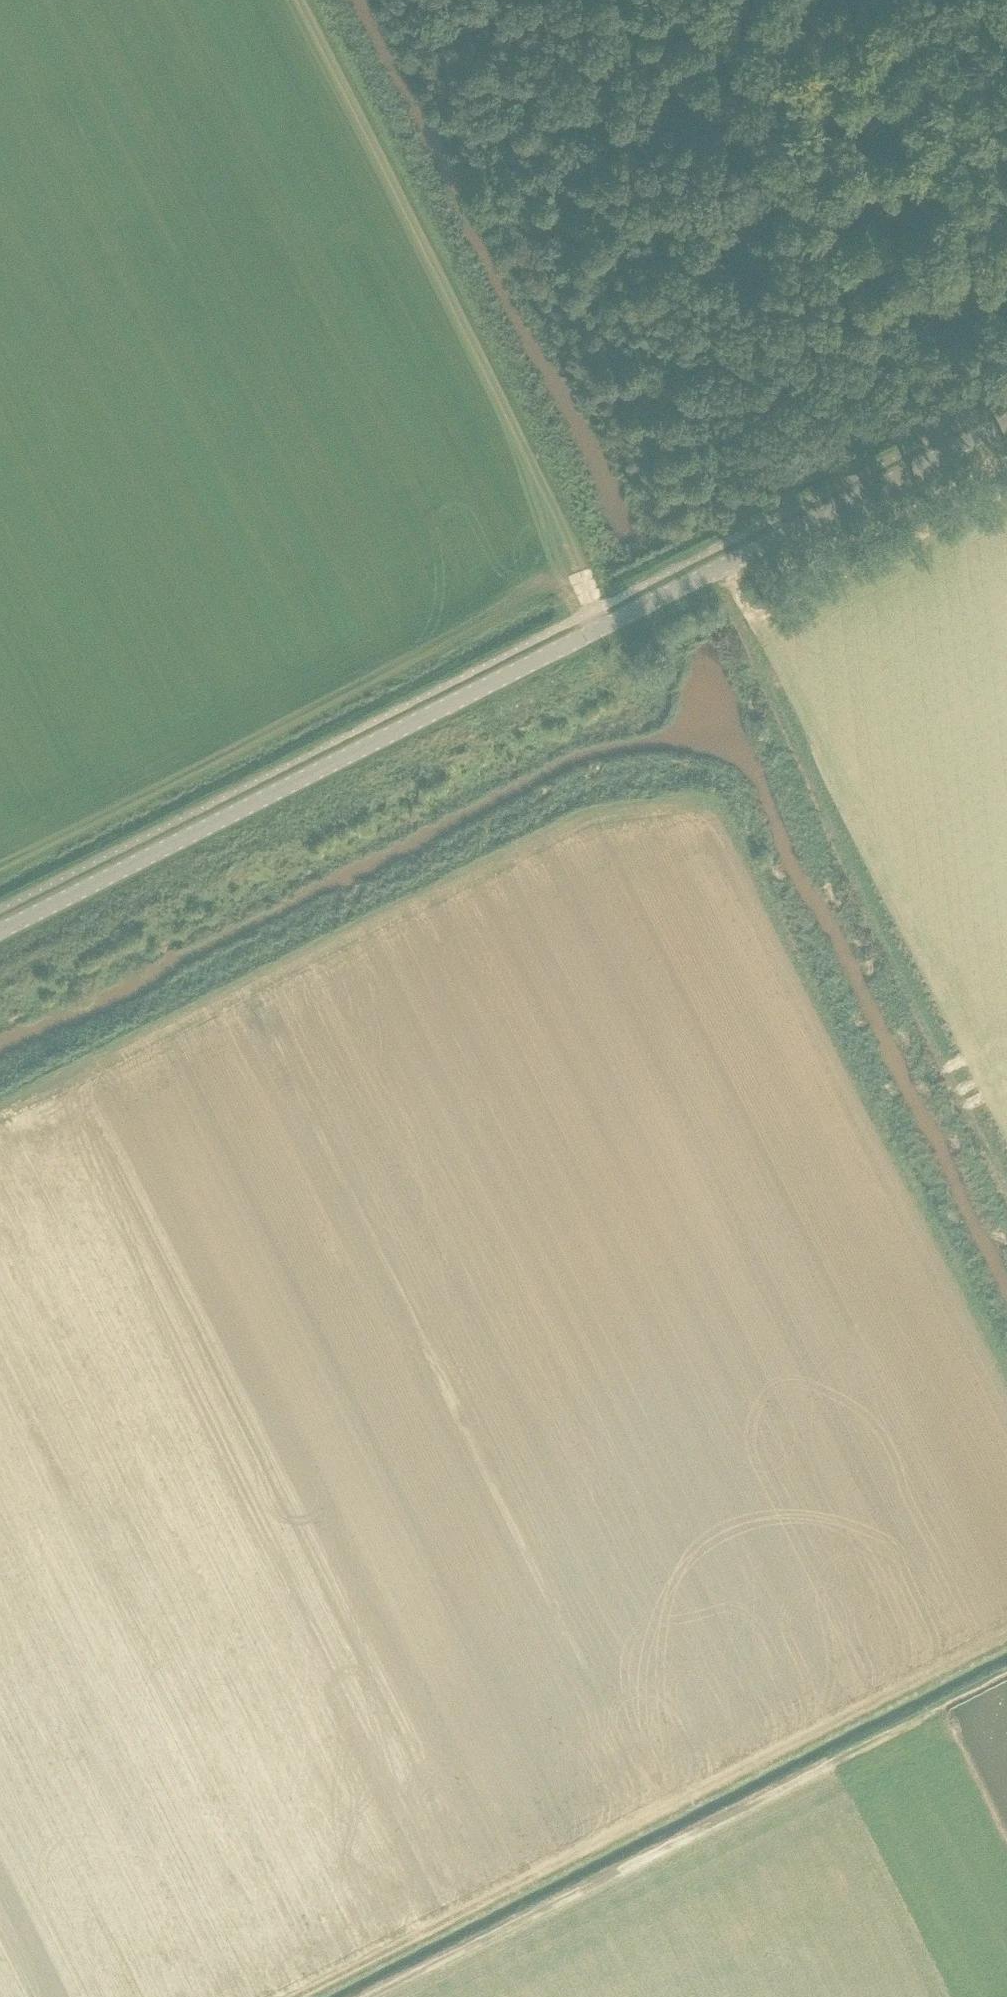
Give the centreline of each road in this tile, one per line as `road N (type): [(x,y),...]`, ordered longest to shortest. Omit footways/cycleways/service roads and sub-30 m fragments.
road 1 (unclassified): [(0,932),(1006,427)]
road 2 (track): [(1006,1156),(858,861),(727,565)]

